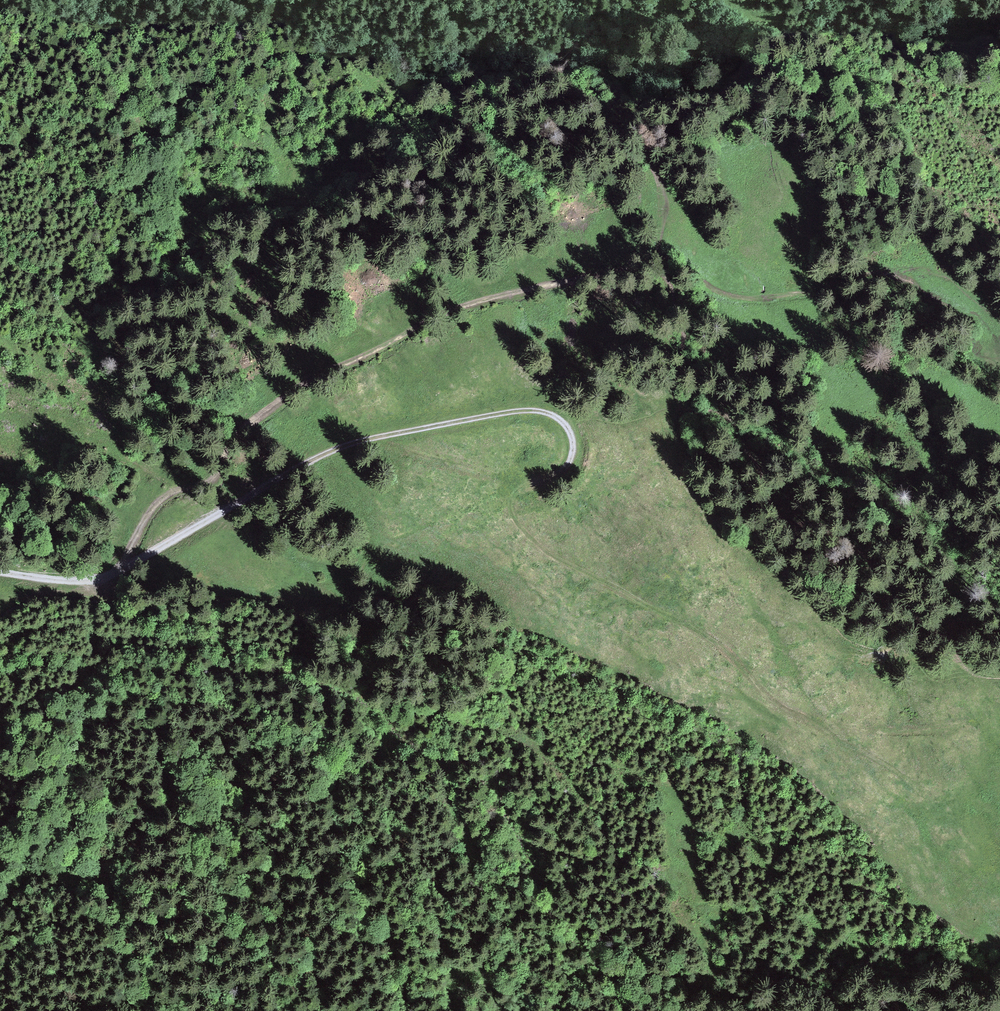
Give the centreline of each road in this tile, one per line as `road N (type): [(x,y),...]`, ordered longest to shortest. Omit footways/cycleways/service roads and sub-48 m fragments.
road 1 (track): [(999,716),(956,732),(822,725),(768,697),(718,645),(533,552),(524,533),(531,494),(562,474),(573,451),(564,425),(548,414),(515,412),(351,444),(118,573)]
road 2 (track): [(663,260),(456,309),(348,361),(267,409),(224,463),(155,506),(118,573)]
road 3 (track): [(999,835),(822,725)]
road 4 (track): [(118,573),(72,583),(0,572)]

